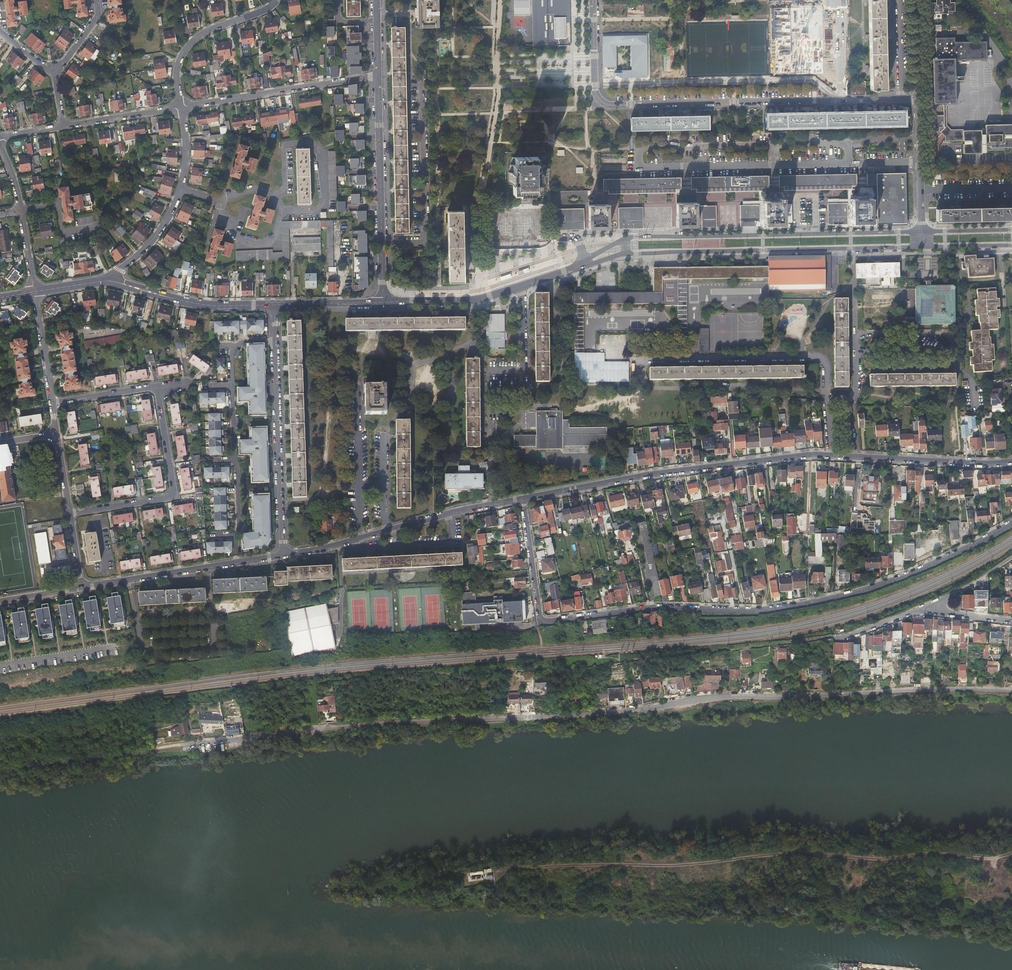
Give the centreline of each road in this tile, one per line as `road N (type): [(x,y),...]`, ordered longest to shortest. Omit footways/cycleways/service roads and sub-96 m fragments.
road 1 (residential): [(1011,692),(700,697),(594,714),(392,723),(173,747)]
road 2 (residential): [(523,499),(542,623),(656,608),(806,606),(898,579),(1011,524)]
road 3 (track): [(1011,853),(782,855),(491,872)]
road 4 (residential): [(593,0),(596,95),(606,105),(919,99)]
road 5 (residential): [(832,455),(649,474),(523,499)]
road 6 (residential): [(625,254),(922,247)]
road 7 (residential): [(922,232),(627,237)]
road 8 (residential): [(282,555),(275,305)]
road 9 (residential): [(523,499),(282,555)]
road 10 (residential): [(634,360),(816,357),(826,366),(826,401)]
road 11 (residential): [(378,76),(383,302)]
road 12 (residential): [(157,386),(174,497),(71,514)]
road 13 (residential): [(282,555),(83,588)]
road 14 (residential): [(181,107),(378,76)]
road 15 (residential): [(181,107),(181,190),(158,232),(114,281)]
road 16 (track): [(173,747),(0,774)]
road 17 (residential): [(114,281),(202,305),(275,305)]
road 18 (residential): [(276,0),(192,42),(177,68),(181,107)]
road 19 (residential): [(1011,461),(854,456)]
road 20 (residential): [(854,256),(856,387),(849,401)]
road 21 (residential): [(520,286),(524,428)]
road 22 (residential): [(520,286),(474,301),(383,302)]
road 23 (residential): [(919,99),(922,232)]

